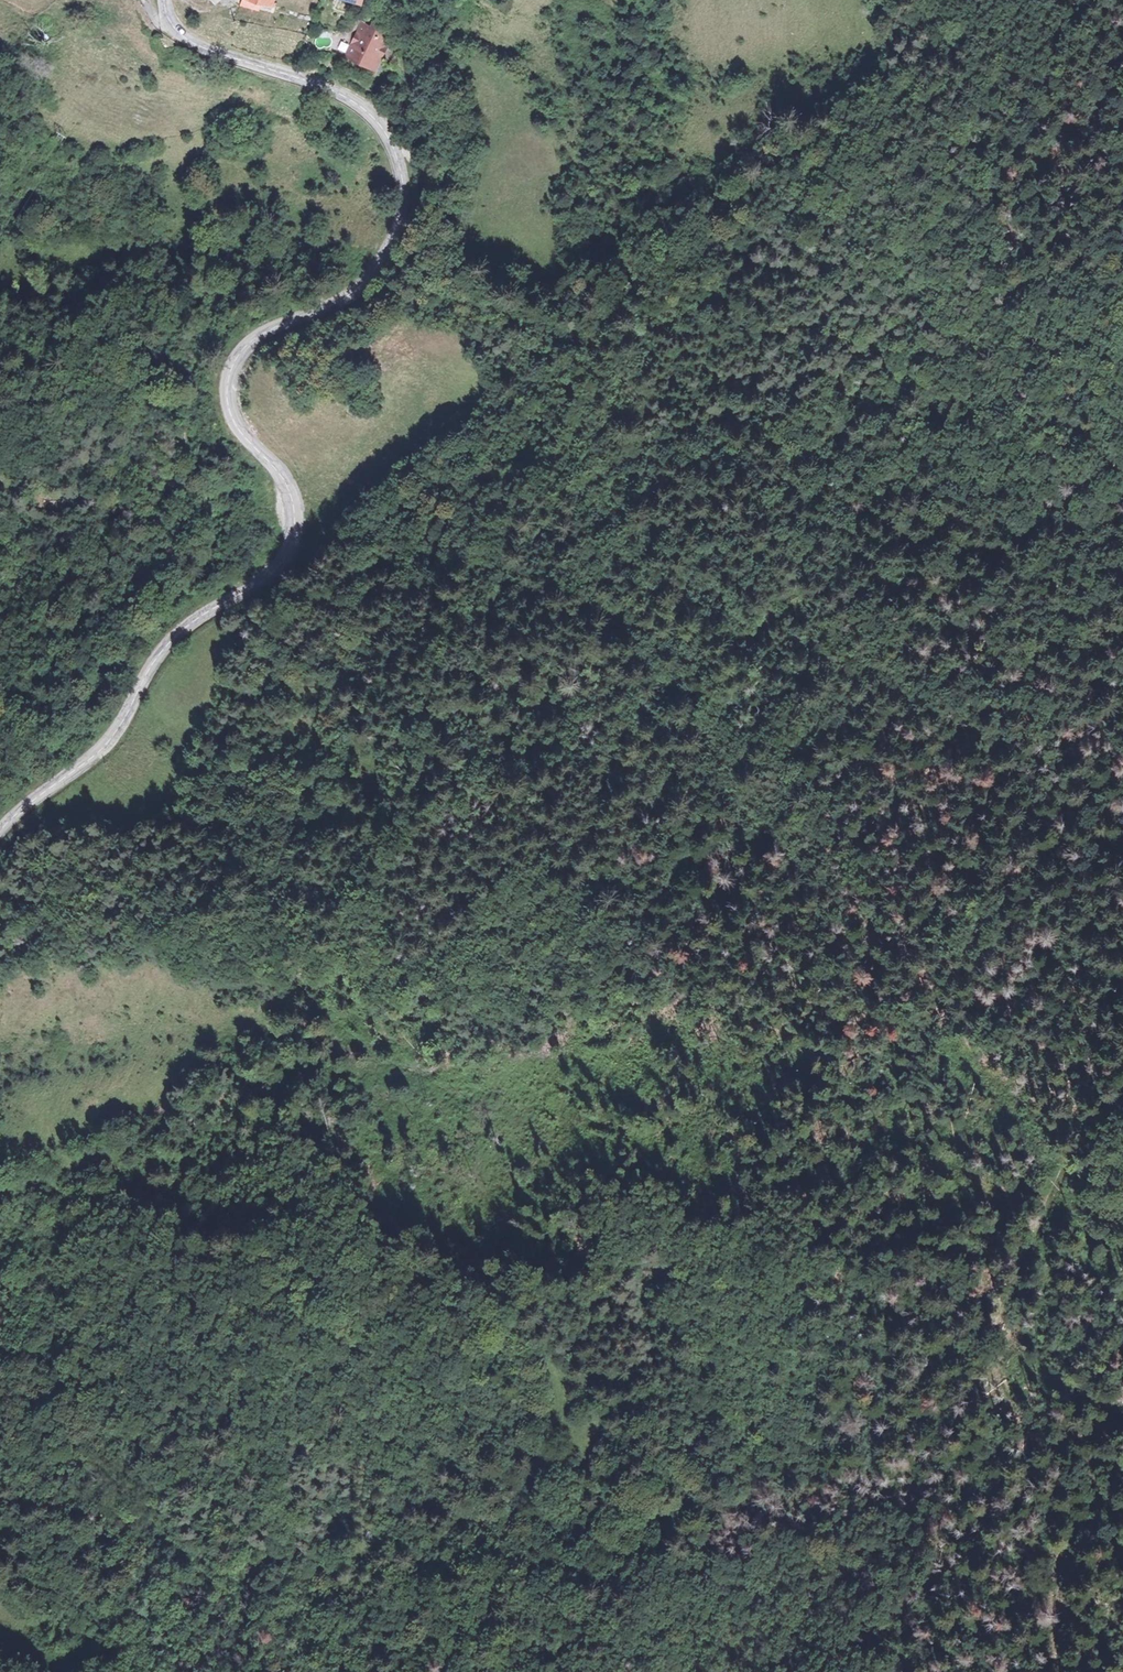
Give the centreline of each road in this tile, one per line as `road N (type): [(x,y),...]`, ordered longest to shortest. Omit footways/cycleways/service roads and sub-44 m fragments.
road 1 (tertiary): [(165,0),(173,25),(193,40),(346,98),(376,120),(400,171),(401,208),(379,267),(334,300),(260,335),(237,355),(226,380),(225,406),(237,431),(286,482),(295,507),(289,553),(275,572),(167,643),(102,749),(0,831)]
road 2 (track): [(1122,1069),(1057,1181)]

